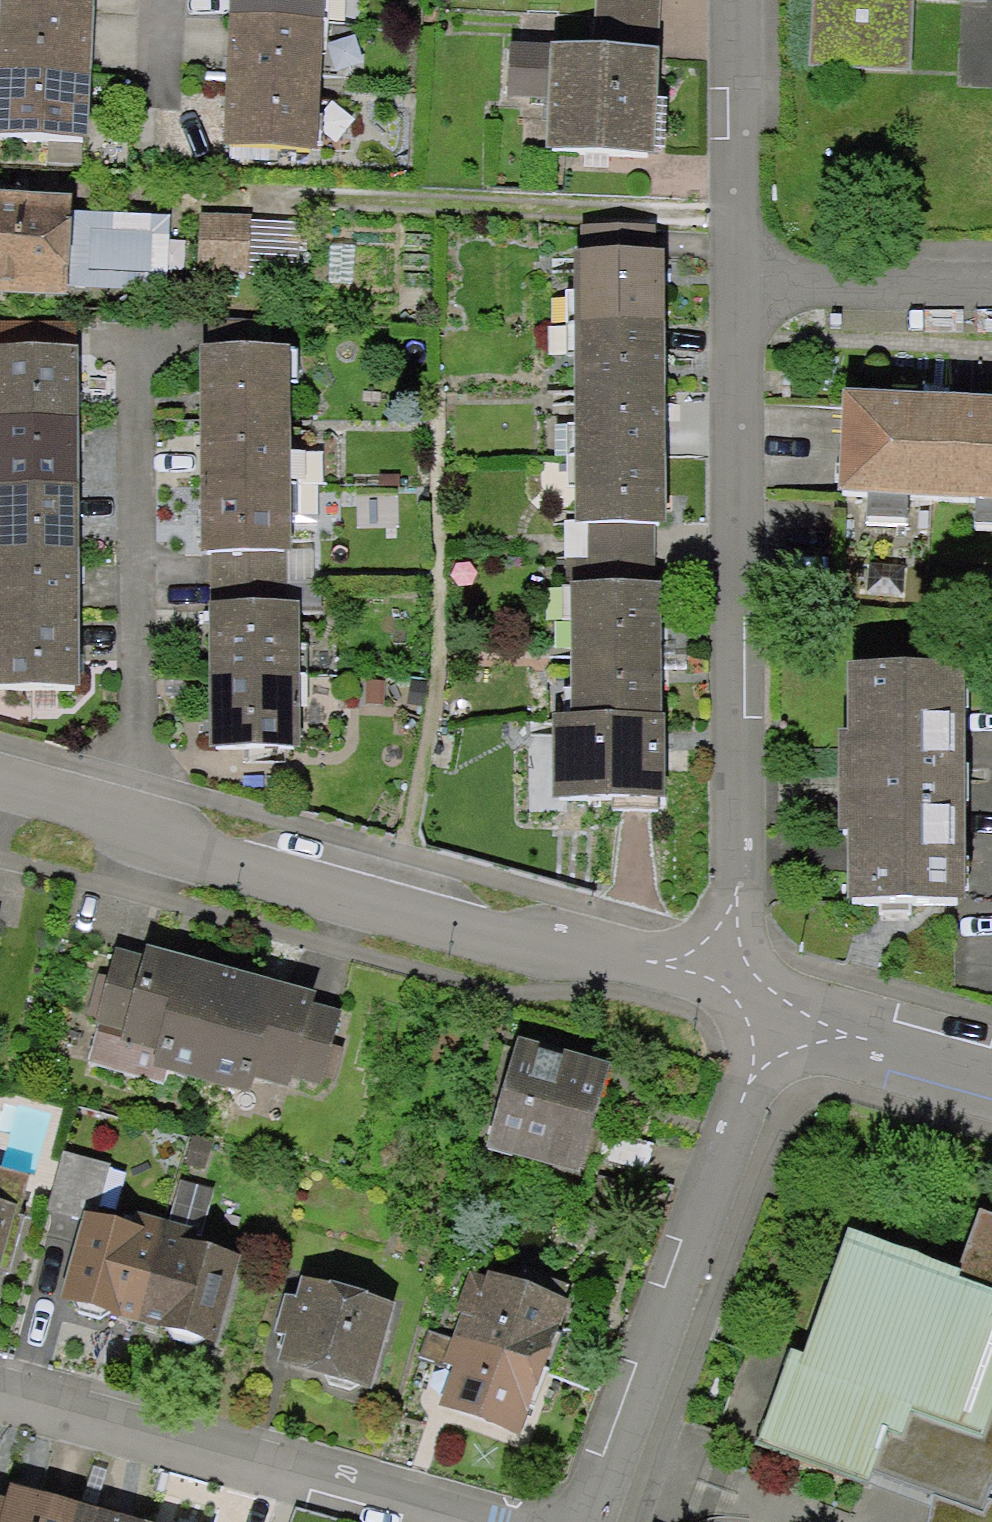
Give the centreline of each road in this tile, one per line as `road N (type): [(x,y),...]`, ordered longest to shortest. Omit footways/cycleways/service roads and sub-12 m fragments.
road 1 (residential): [(734,0),(732,928),(761,1021)]
road 2 (residential): [(0,789),(761,1021)]
road 3 (residential): [(761,1021),(595,1521)]
road 4 (residential): [(0,1382),(476,1521)]
road 5 (residential): [(761,1021),(991,1085)]

